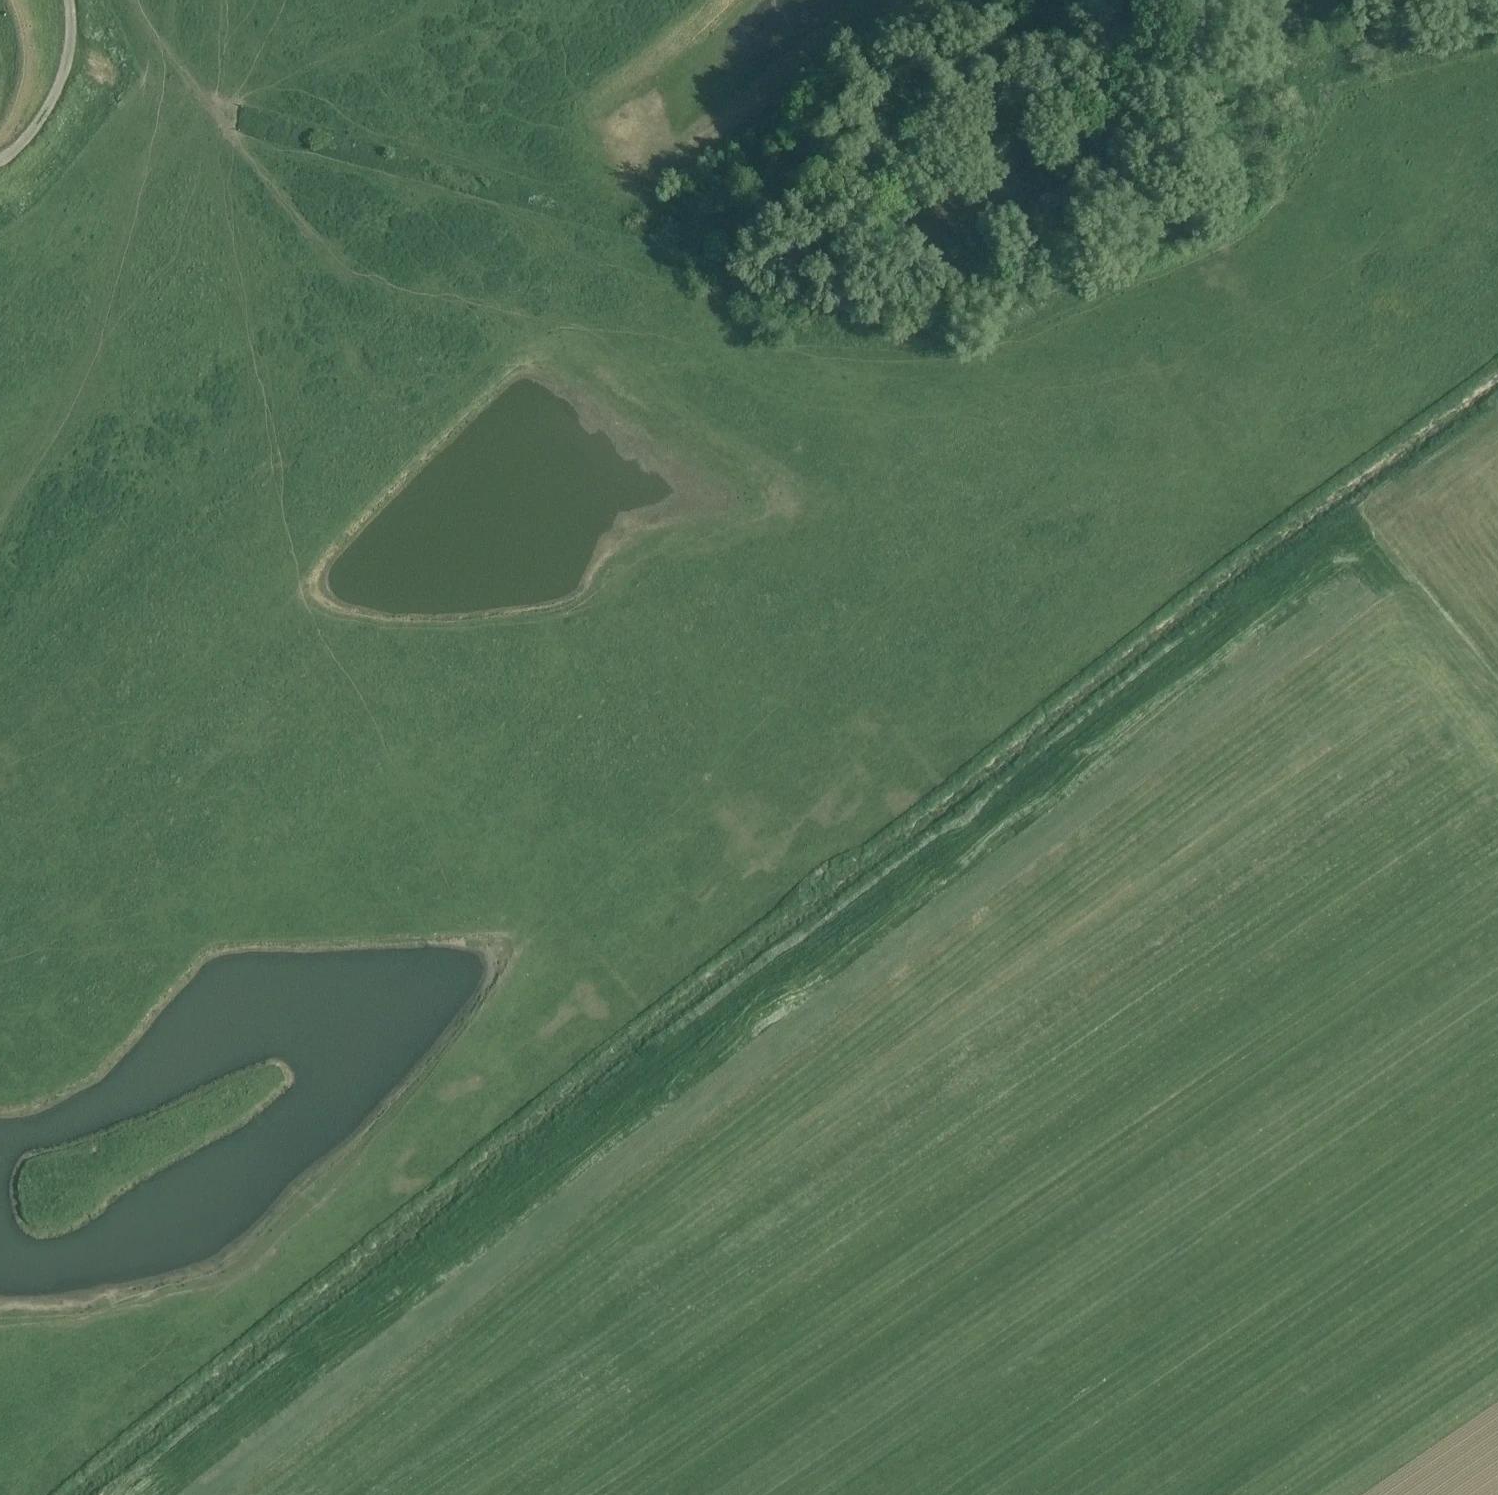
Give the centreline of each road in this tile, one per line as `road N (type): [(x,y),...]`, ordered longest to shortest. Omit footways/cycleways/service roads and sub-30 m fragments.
road 1 (unclassified): [(0,156),(24,146),(58,88),(69,0)]

